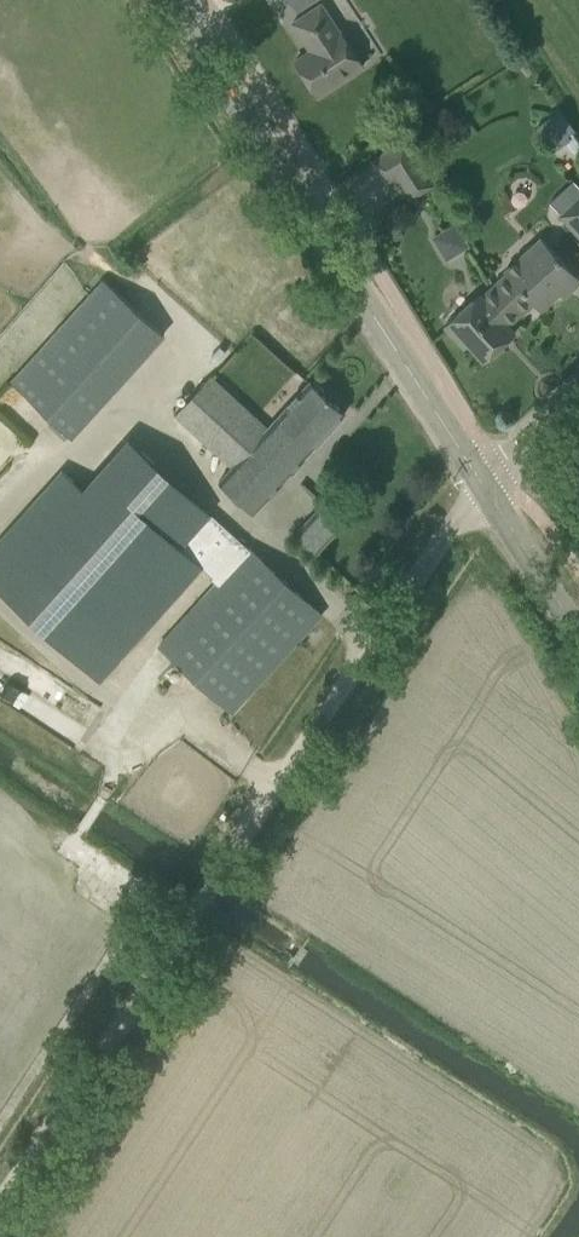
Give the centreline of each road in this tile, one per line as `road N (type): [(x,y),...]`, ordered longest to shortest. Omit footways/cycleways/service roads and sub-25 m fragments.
road 1 (tertiary): [(481,485),(175,0)]
road 2 (unclassified): [(196,909),(481,485)]
road 3 (track): [(0,1200),(196,909)]
road 4 (tertiary): [(578,622),(481,485)]
road 5 (tertiary): [(481,485),(578,400)]

